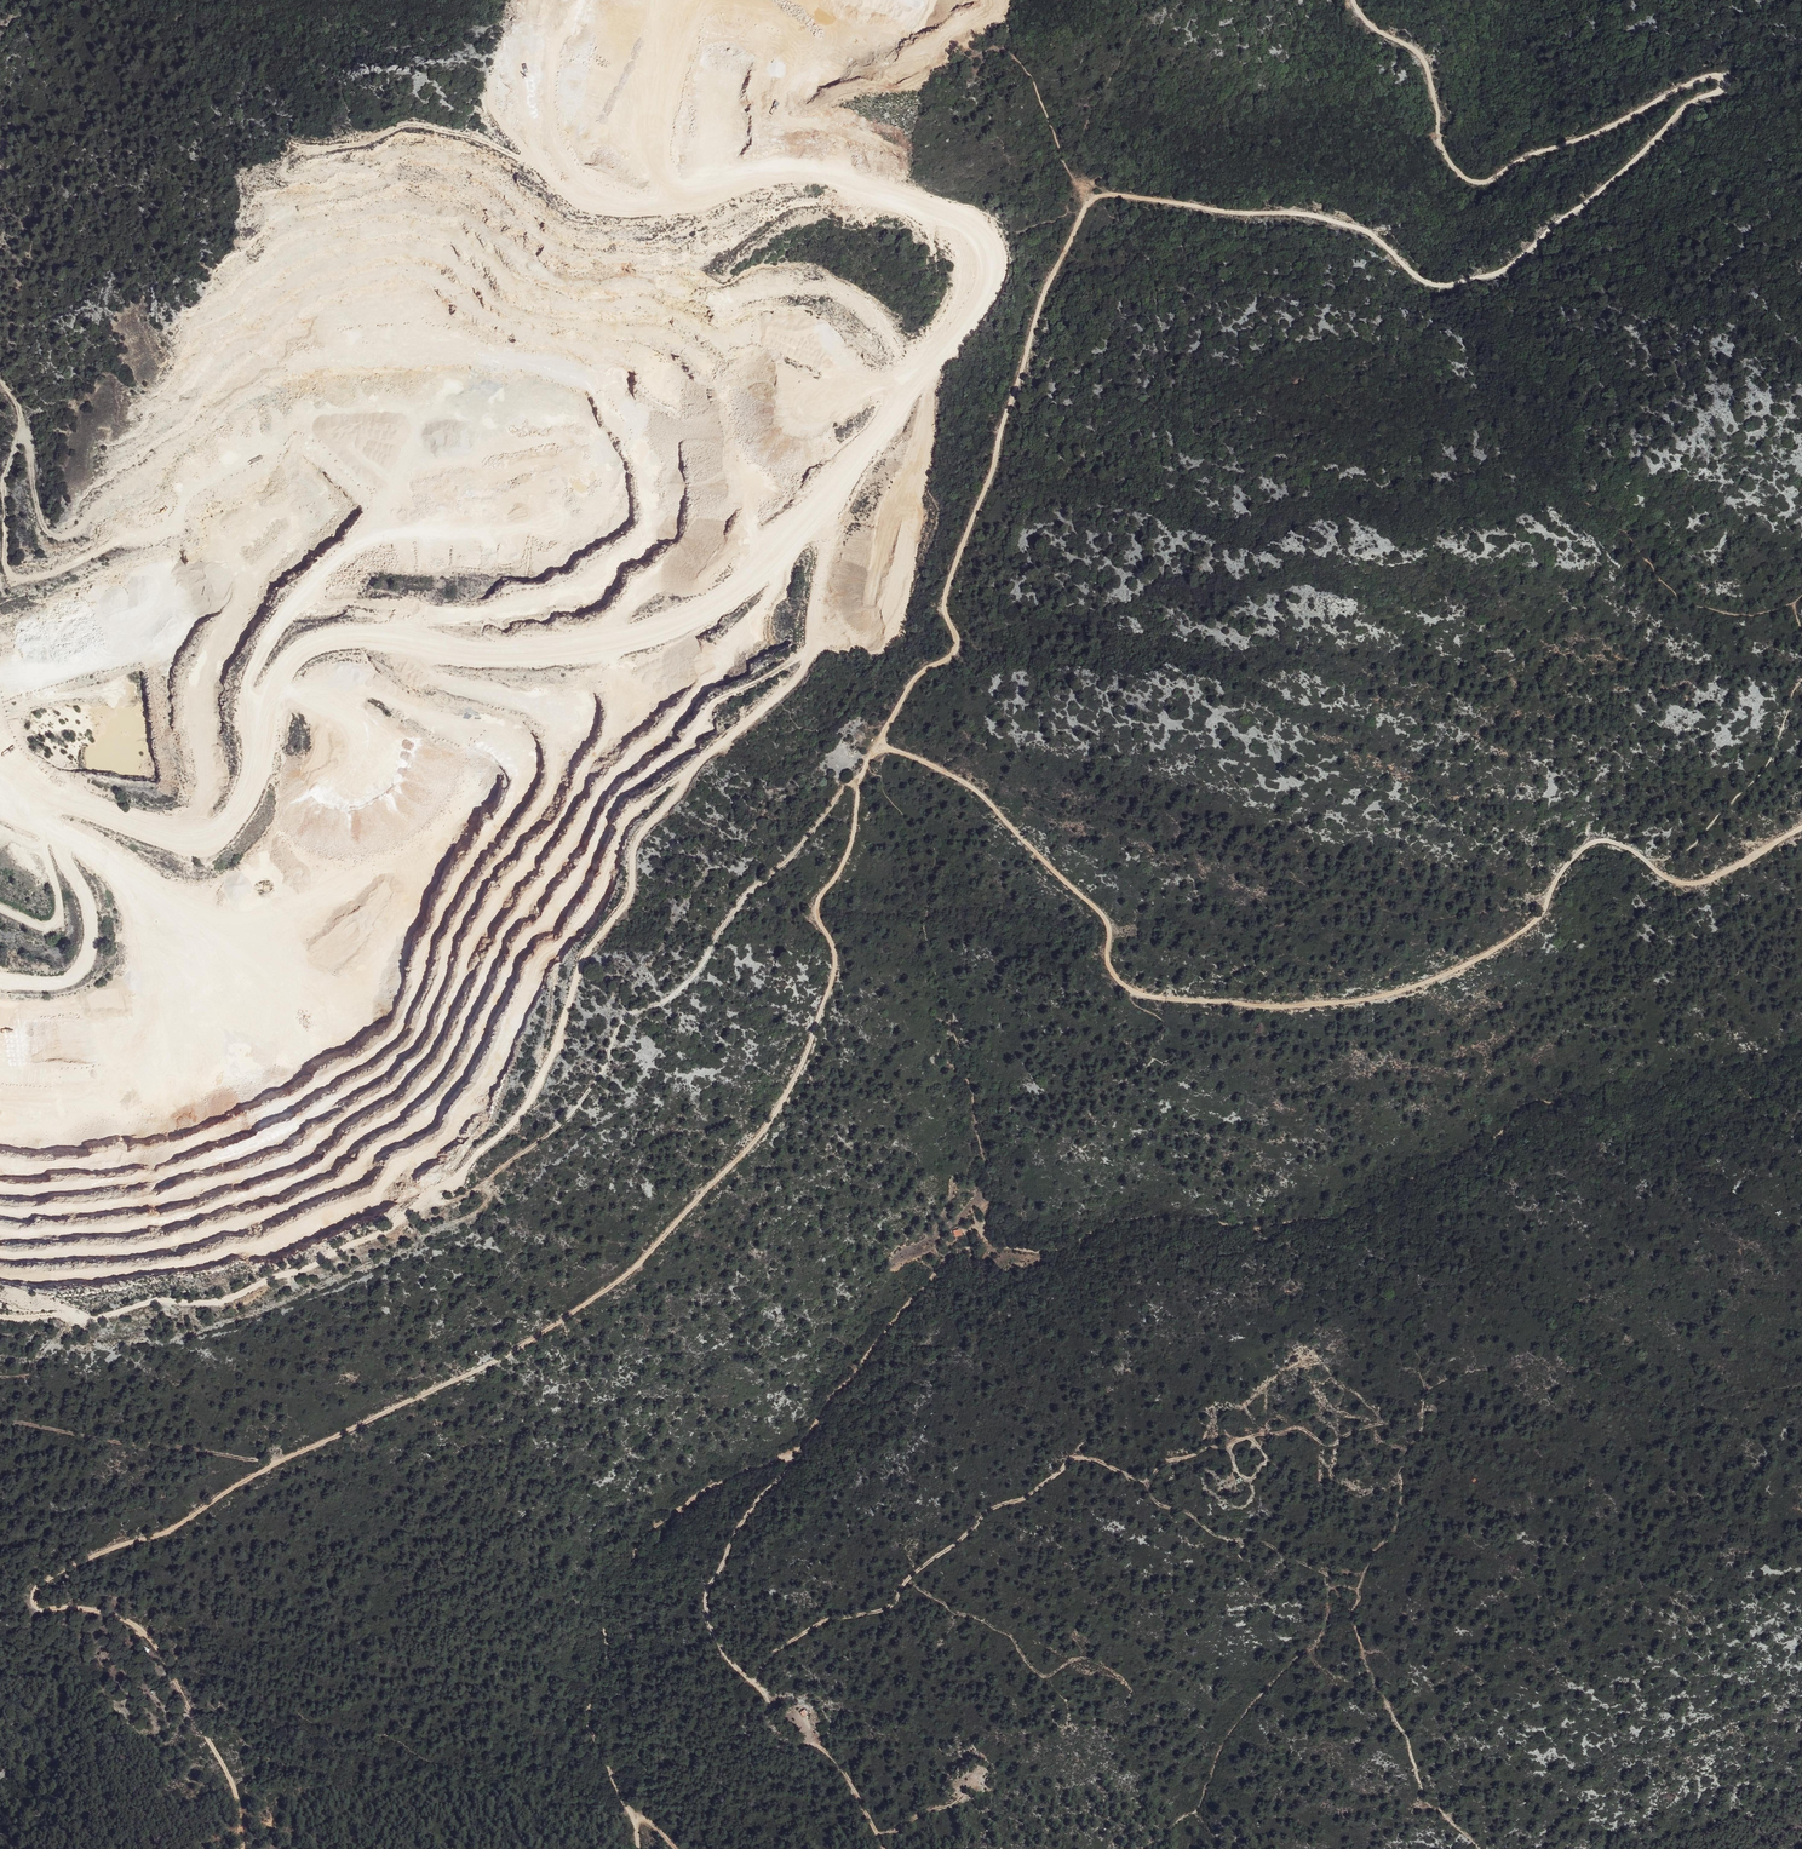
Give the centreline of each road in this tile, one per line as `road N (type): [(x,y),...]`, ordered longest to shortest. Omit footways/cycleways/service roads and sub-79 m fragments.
road 1 (track): [(1355,0),(1378,28),(1425,60),(1438,133),(1454,170),(1479,180),(1494,182),(1522,160),(1696,81),(1717,79),(1716,92),(1679,103),(1536,248),(1503,271),(1444,285),(1404,267),(1381,233),(1333,220),(1093,192),(1025,317),(982,464),(933,591),(932,611),(951,646),(945,660),(909,679),(876,746)]
road 2 (track): [(876,746),(862,767),(846,865),(817,904),(836,955),(809,1057),(757,1131),(634,1267),(496,1360),(282,1458),(178,1527),(34,1586),(29,1601),(119,1613),(149,1635),(234,1781),(242,1848)]
road 3 (track): [(876,746),(965,783),(1098,918),(1104,976),(1122,993),(1158,1000),(1278,1007),(1399,991),(1510,943),(1546,913),(1576,861),(1602,840),(1619,843),(1667,881),(1695,884),(1801,830)]
road 4 (track): [(793,1450),(701,1590),(719,1646),(760,1680),(791,1737),(829,1757),(882,1835),(950,1806),(970,1775)]

